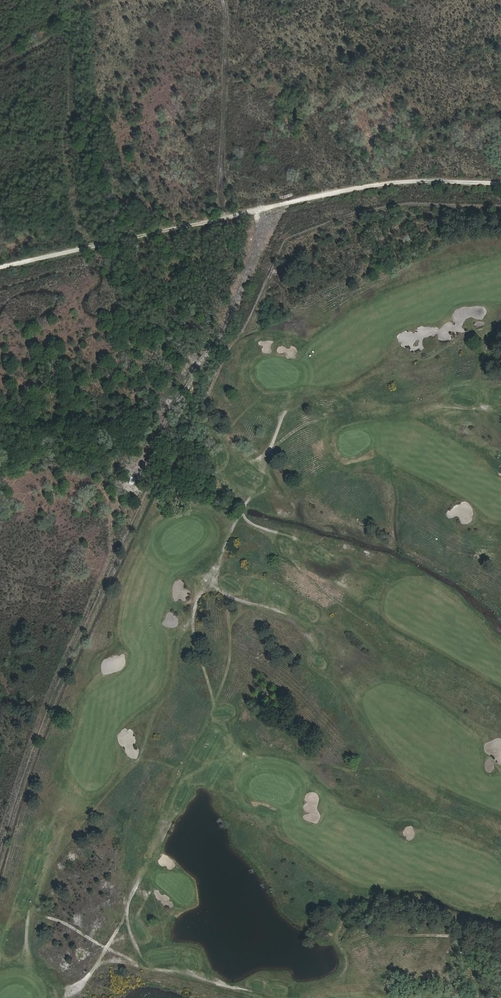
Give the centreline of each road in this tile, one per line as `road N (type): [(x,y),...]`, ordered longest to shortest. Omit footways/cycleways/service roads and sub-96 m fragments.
road 1 (track): [(0,267),(417,180),(500,184)]

